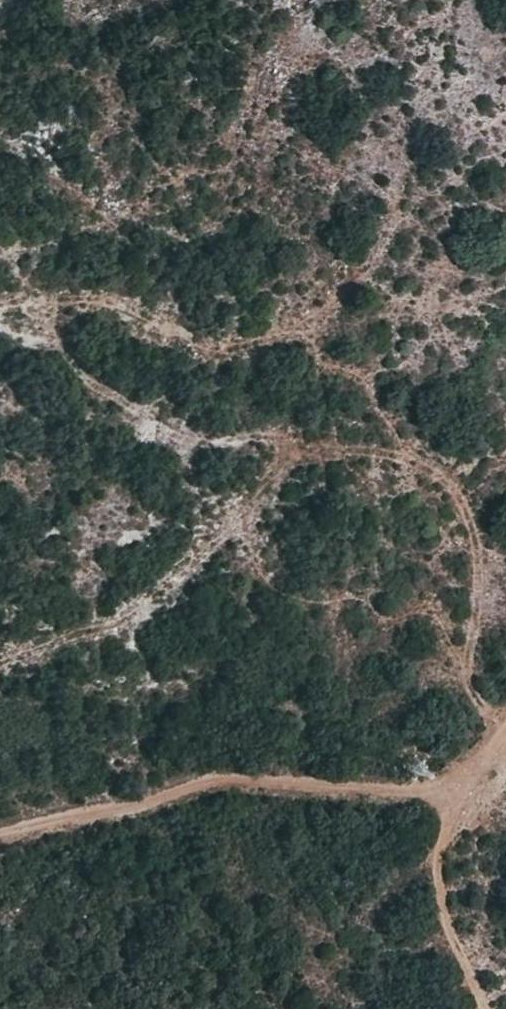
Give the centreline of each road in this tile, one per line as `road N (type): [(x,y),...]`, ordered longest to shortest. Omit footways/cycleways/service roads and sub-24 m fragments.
road 1 (track): [(0,831),(218,780),(450,796),(434,855),(444,924),(480,1008)]

